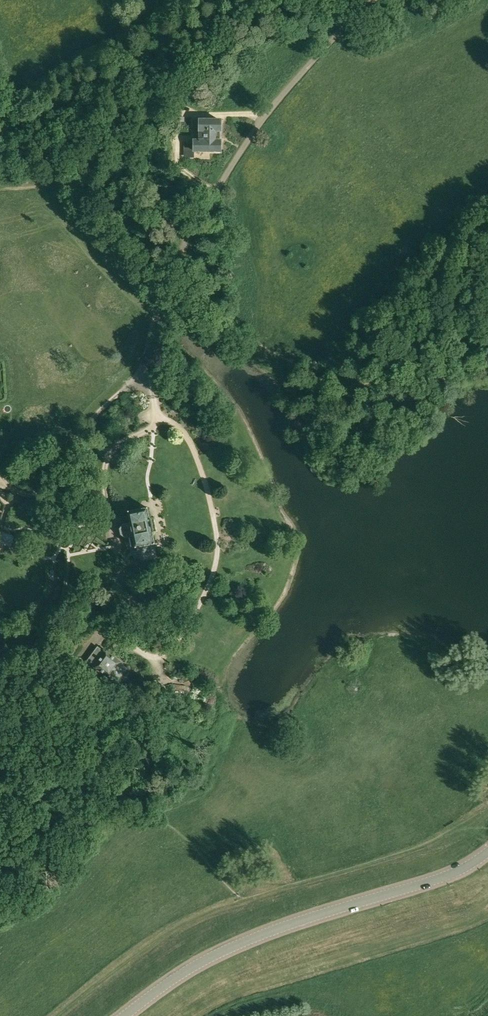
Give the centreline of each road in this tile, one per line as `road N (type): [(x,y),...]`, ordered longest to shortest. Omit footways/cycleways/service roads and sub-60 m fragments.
road 1 (secondary): [(123,1015),(173,978),(250,937),(421,882),(487,843)]

